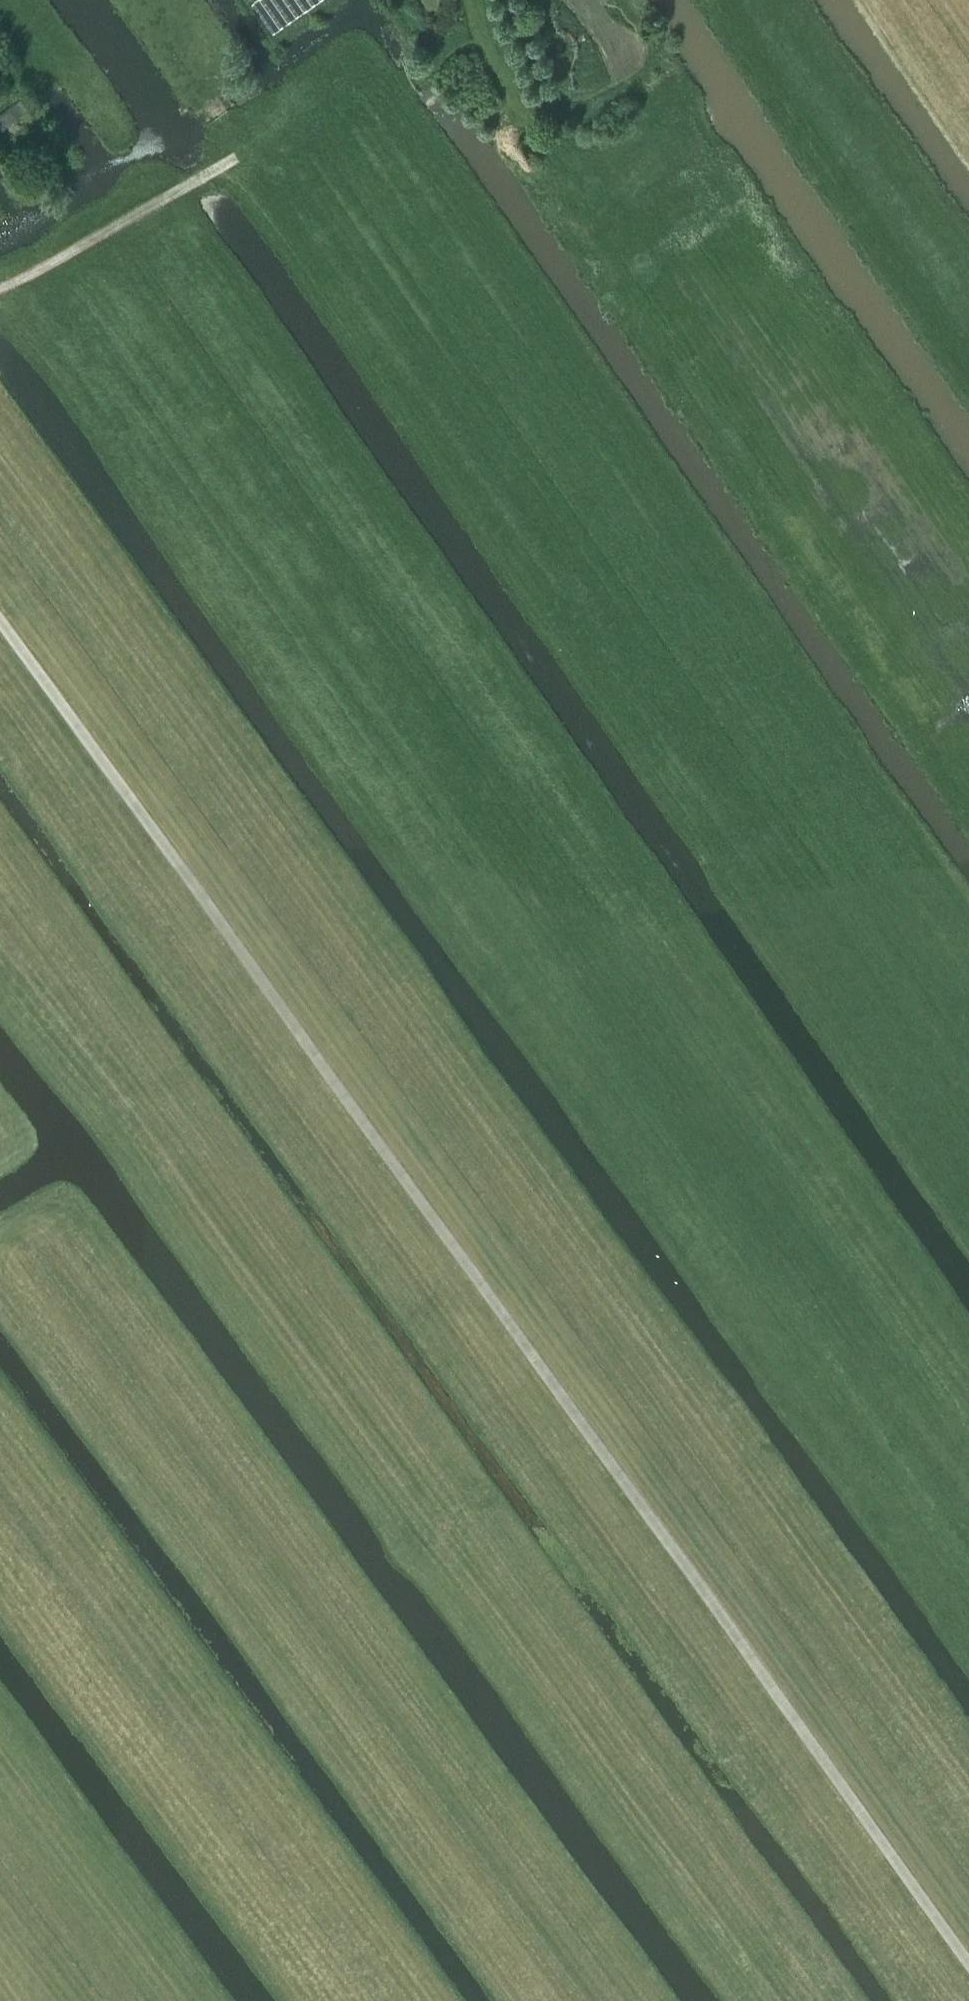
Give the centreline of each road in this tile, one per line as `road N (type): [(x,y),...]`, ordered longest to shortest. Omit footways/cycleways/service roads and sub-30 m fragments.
road 1 (track): [(968,1965),(0,620)]
road 2 (track): [(0,289),(235,156)]

